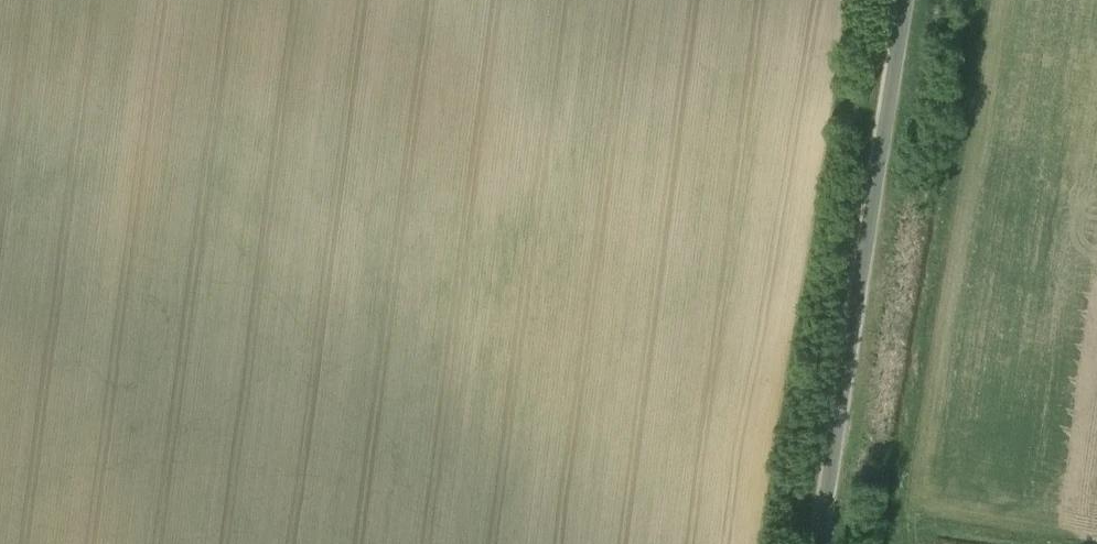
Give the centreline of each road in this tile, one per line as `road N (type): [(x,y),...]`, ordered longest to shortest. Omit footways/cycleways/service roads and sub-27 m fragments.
road 1 (unclassified): [(815,543),(904,0)]

